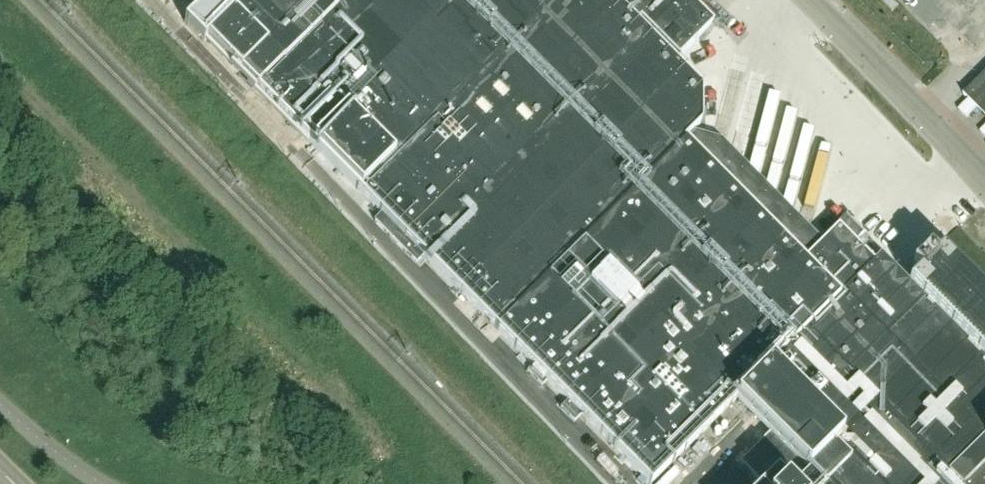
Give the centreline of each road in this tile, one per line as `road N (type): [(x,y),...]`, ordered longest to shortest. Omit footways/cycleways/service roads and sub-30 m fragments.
road 1 (unclassified): [(809,0),(984,183)]

